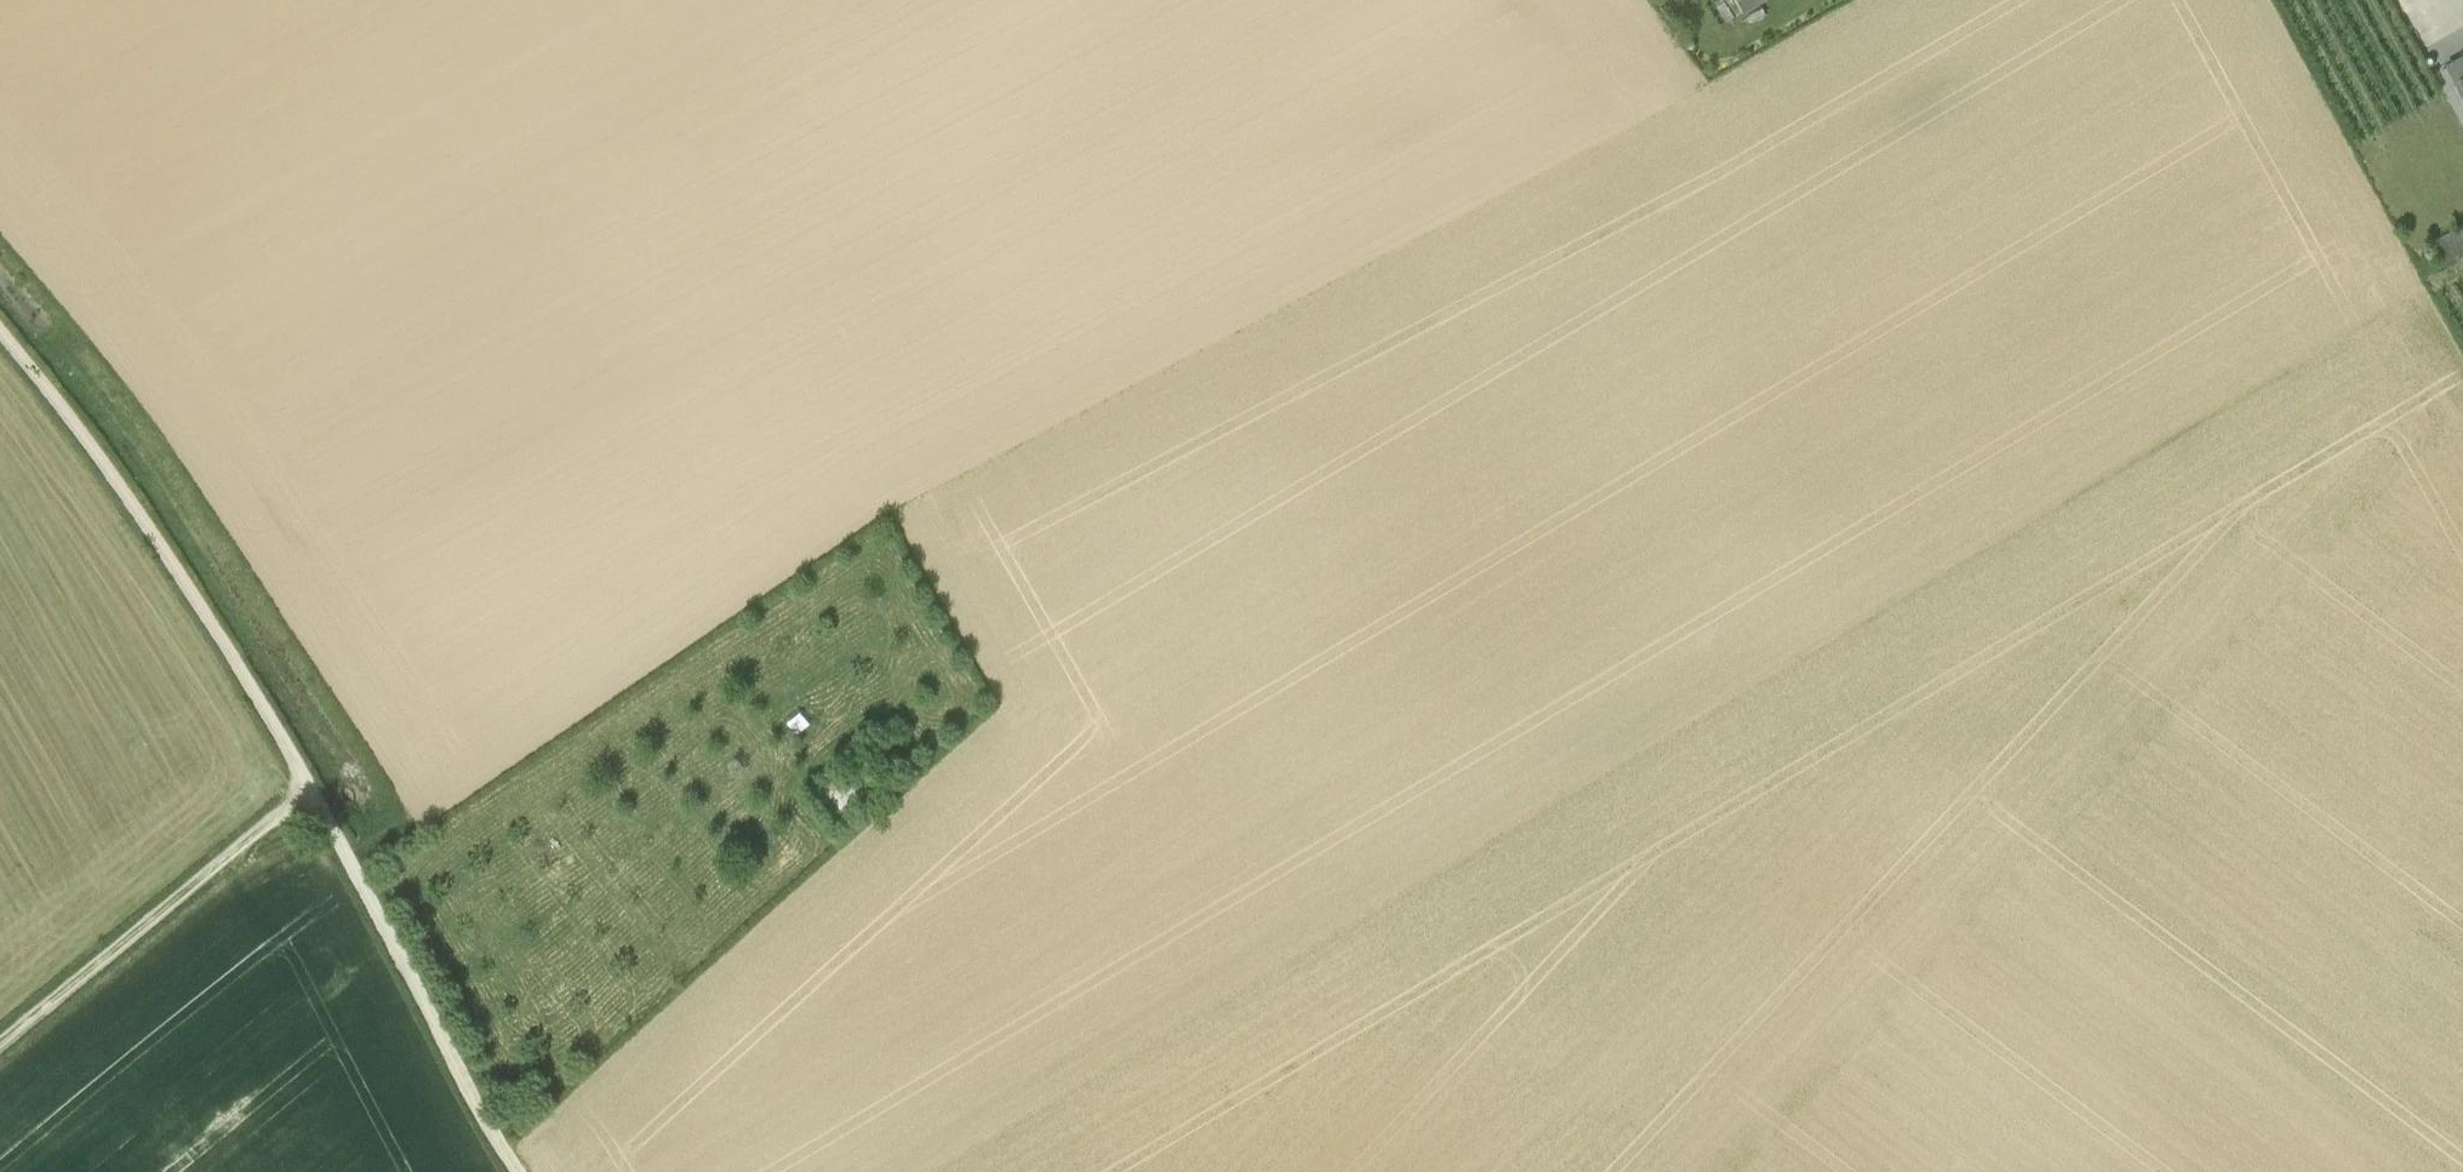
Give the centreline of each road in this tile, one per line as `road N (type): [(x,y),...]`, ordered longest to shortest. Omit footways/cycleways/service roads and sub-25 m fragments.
road 1 (track): [(311,788),(131,503),(0,332)]
road 2 (track): [(519,1171),(311,788)]
road 3 (track): [(311,788),(0,1039)]

